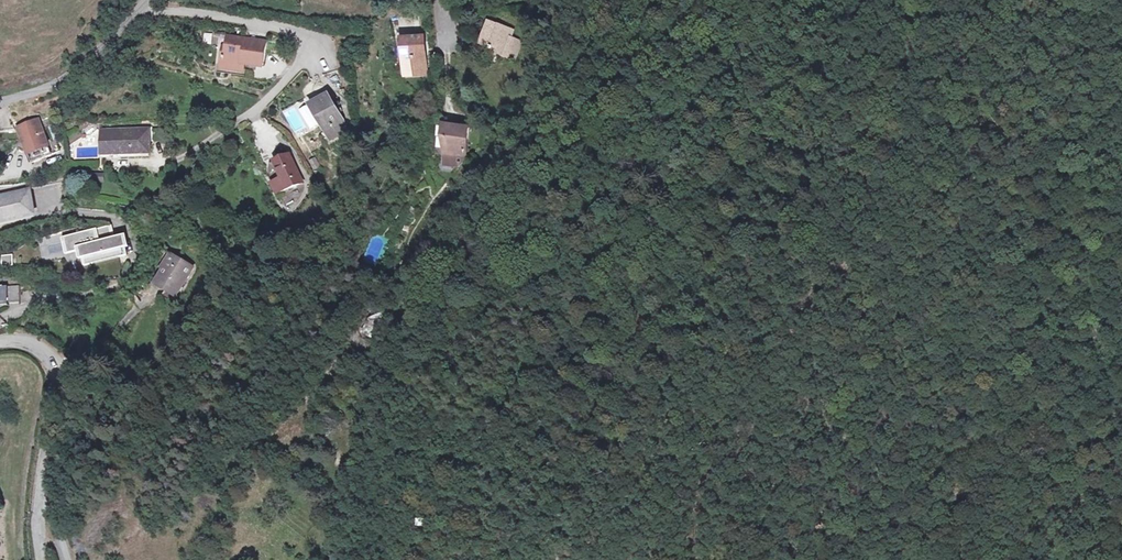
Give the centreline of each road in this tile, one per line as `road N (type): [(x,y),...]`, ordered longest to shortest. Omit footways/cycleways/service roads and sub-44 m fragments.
road 1 (residential): [(0,102),(80,69),(148,0)]
road 2 (residential): [(0,341),(36,347),(57,373),(41,476)]

